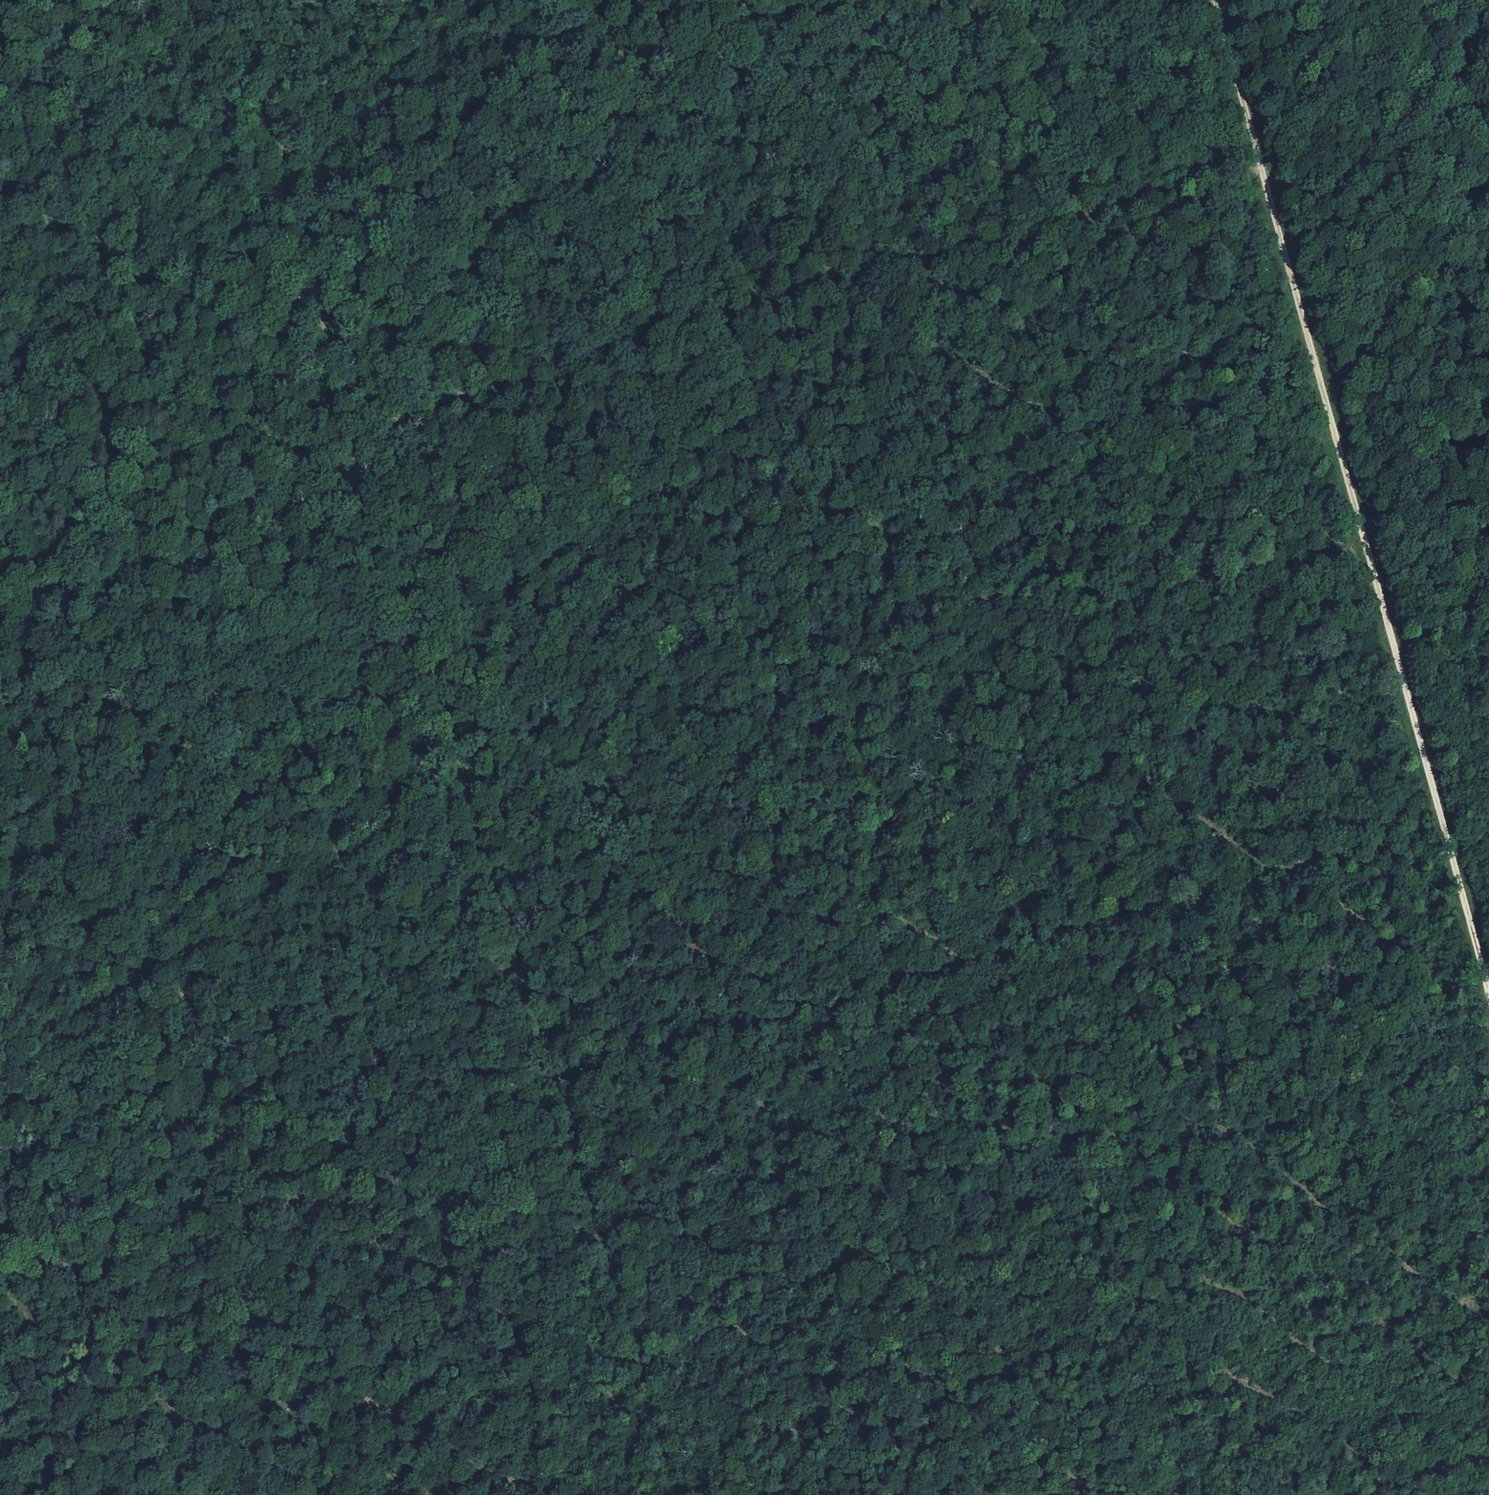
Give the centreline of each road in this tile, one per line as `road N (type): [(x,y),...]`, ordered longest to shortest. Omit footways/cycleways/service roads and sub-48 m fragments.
road 1 (track): [(1488,992),(1214,0)]
road 2 (track): [(1488,1460),(1354,1494)]

